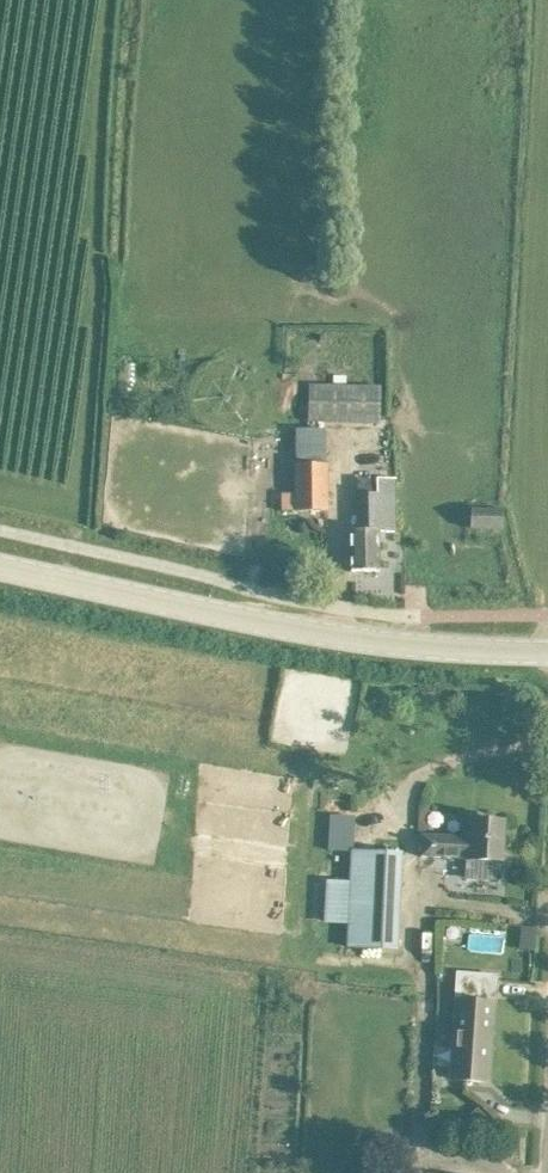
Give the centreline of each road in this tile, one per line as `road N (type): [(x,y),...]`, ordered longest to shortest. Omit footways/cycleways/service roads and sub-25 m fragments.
road 1 (tertiary): [(0,567),(344,637),(547,651)]

